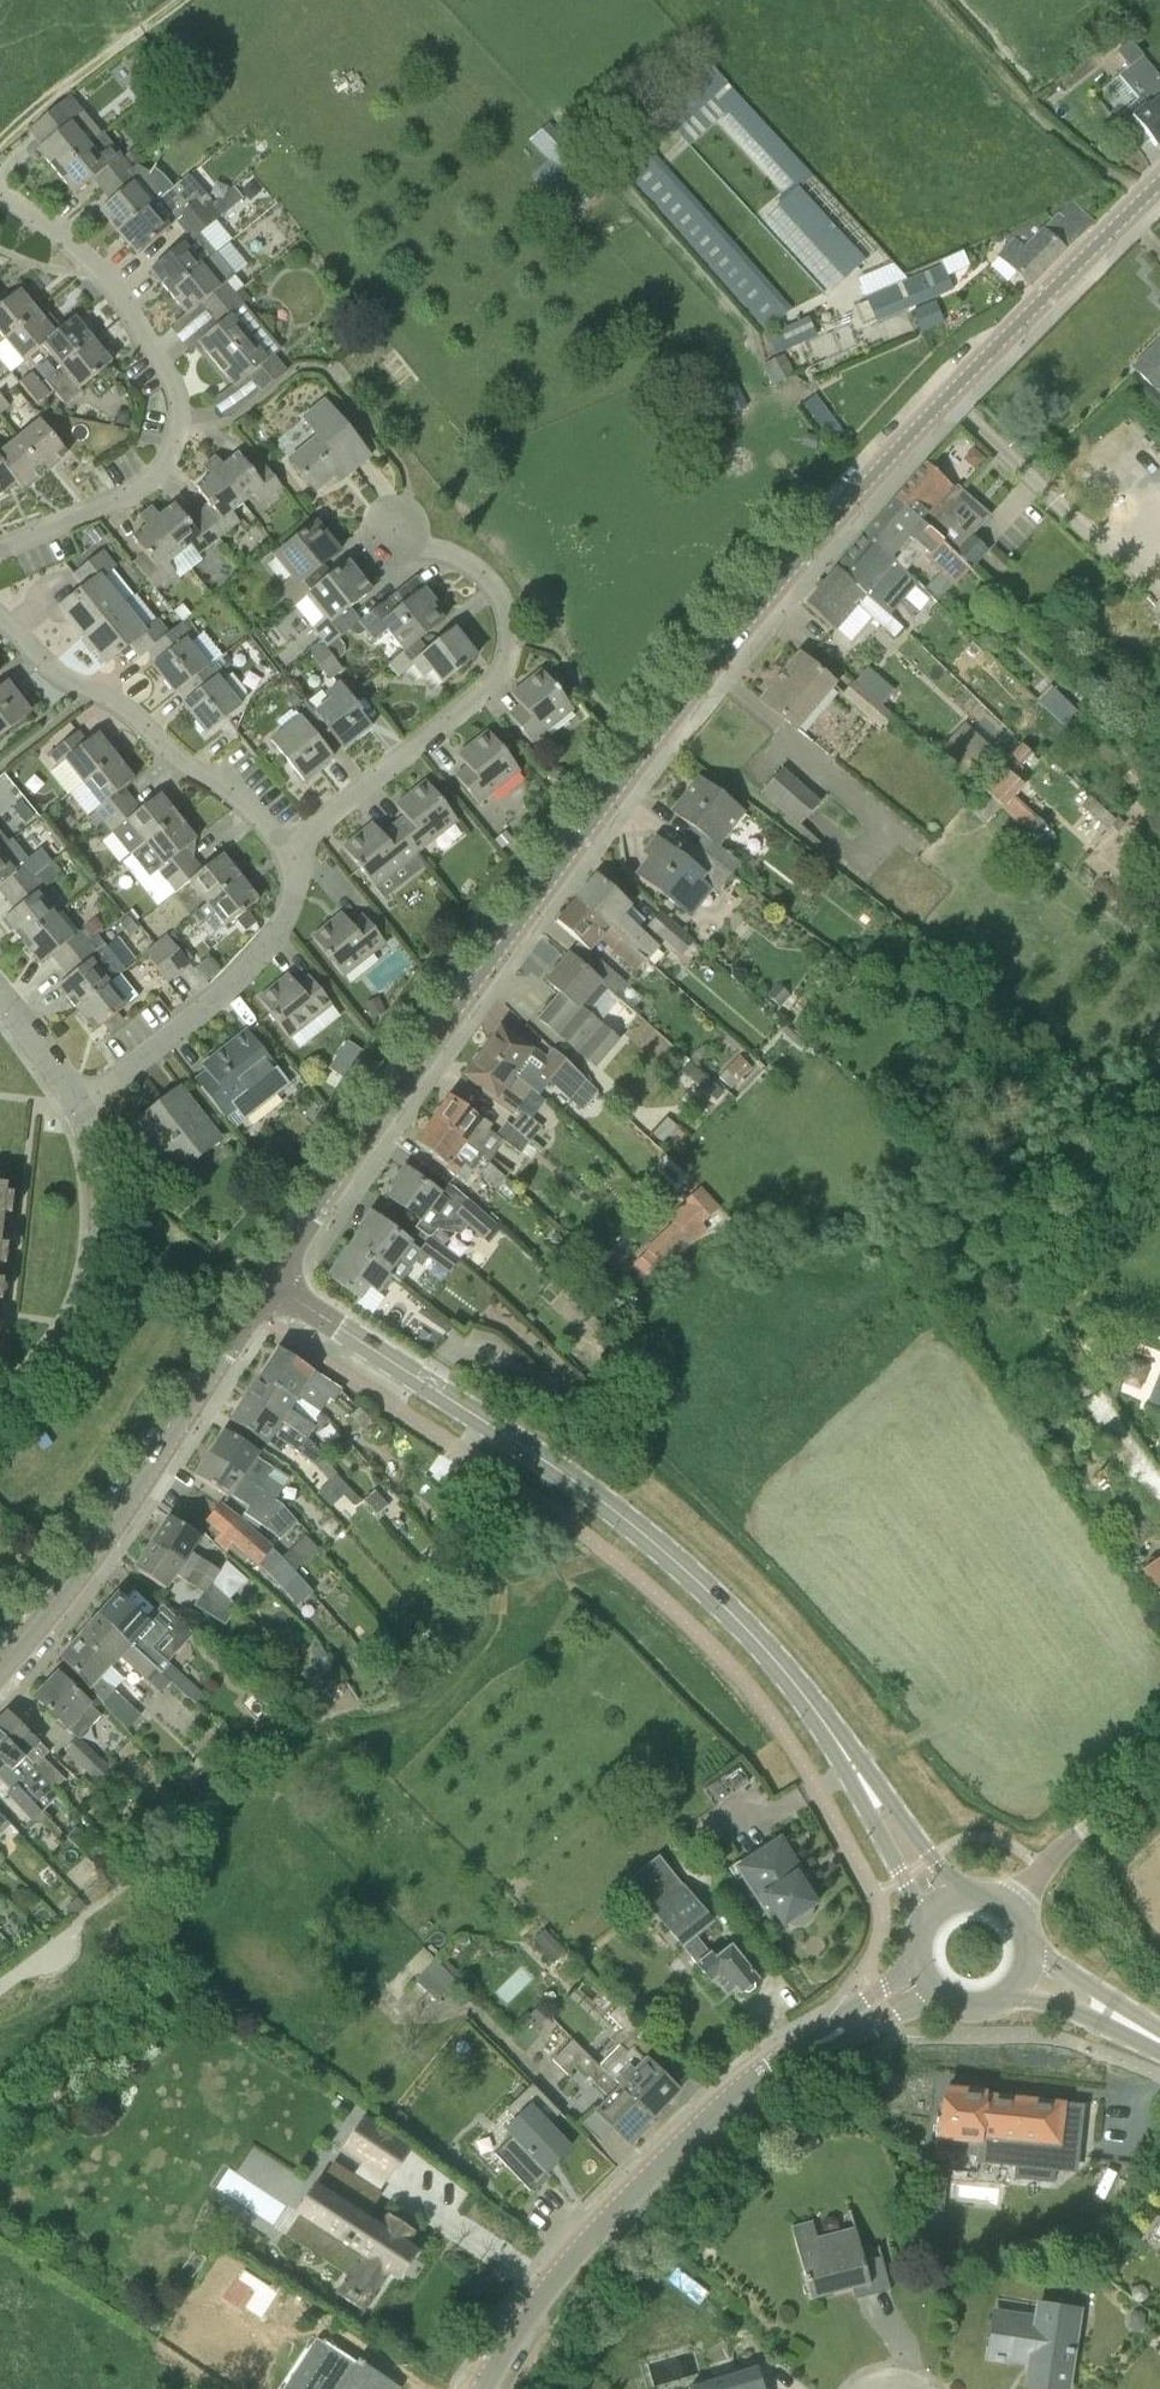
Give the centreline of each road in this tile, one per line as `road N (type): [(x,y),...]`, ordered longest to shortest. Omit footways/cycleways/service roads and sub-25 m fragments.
road 1 (tertiary): [(270,1283),(421,1055),(672,714),(837,510),(1159,184)]
road 2 (tertiary): [(942,1899),(834,1742),(688,1573),(632,1525),(270,1283)]
road 3 (tertiary): [(483,2388),(580,2250),(700,2129),(770,2072),(924,1979)]
road 4 (residential): [(0,549),(77,524),(128,492),(160,464),(182,404),(176,376),(111,286),(52,225),(0,194)]
road 5 (residential): [(299,855),(319,825),(497,672),(504,650),(506,609),(497,593),(476,571),(393,528)]
road 6 (tertiary): [(0,1671),(83,1570),(270,1283)]
road 7 (residential): [(299,855),(108,692),(71,686),(0,616)]
road 8 (residential): [(78,1104),(264,953),(288,912),(299,855)]
road 9 (residential): [(0,1408),(78,1327),(101,1267),(102,1186),(78,1104)]
road 10 (track): [(1149,195),(1055,135),(930,0)]
road 11 (track): [(181,0),(0,145)]
road 12 (unclassified): [(1007,1905),(1159,1771)]
road 13 (tertiary): [(1159,2044),(1022,1970)]
road 14 (residential): [(78,1104),(0,1006)]

